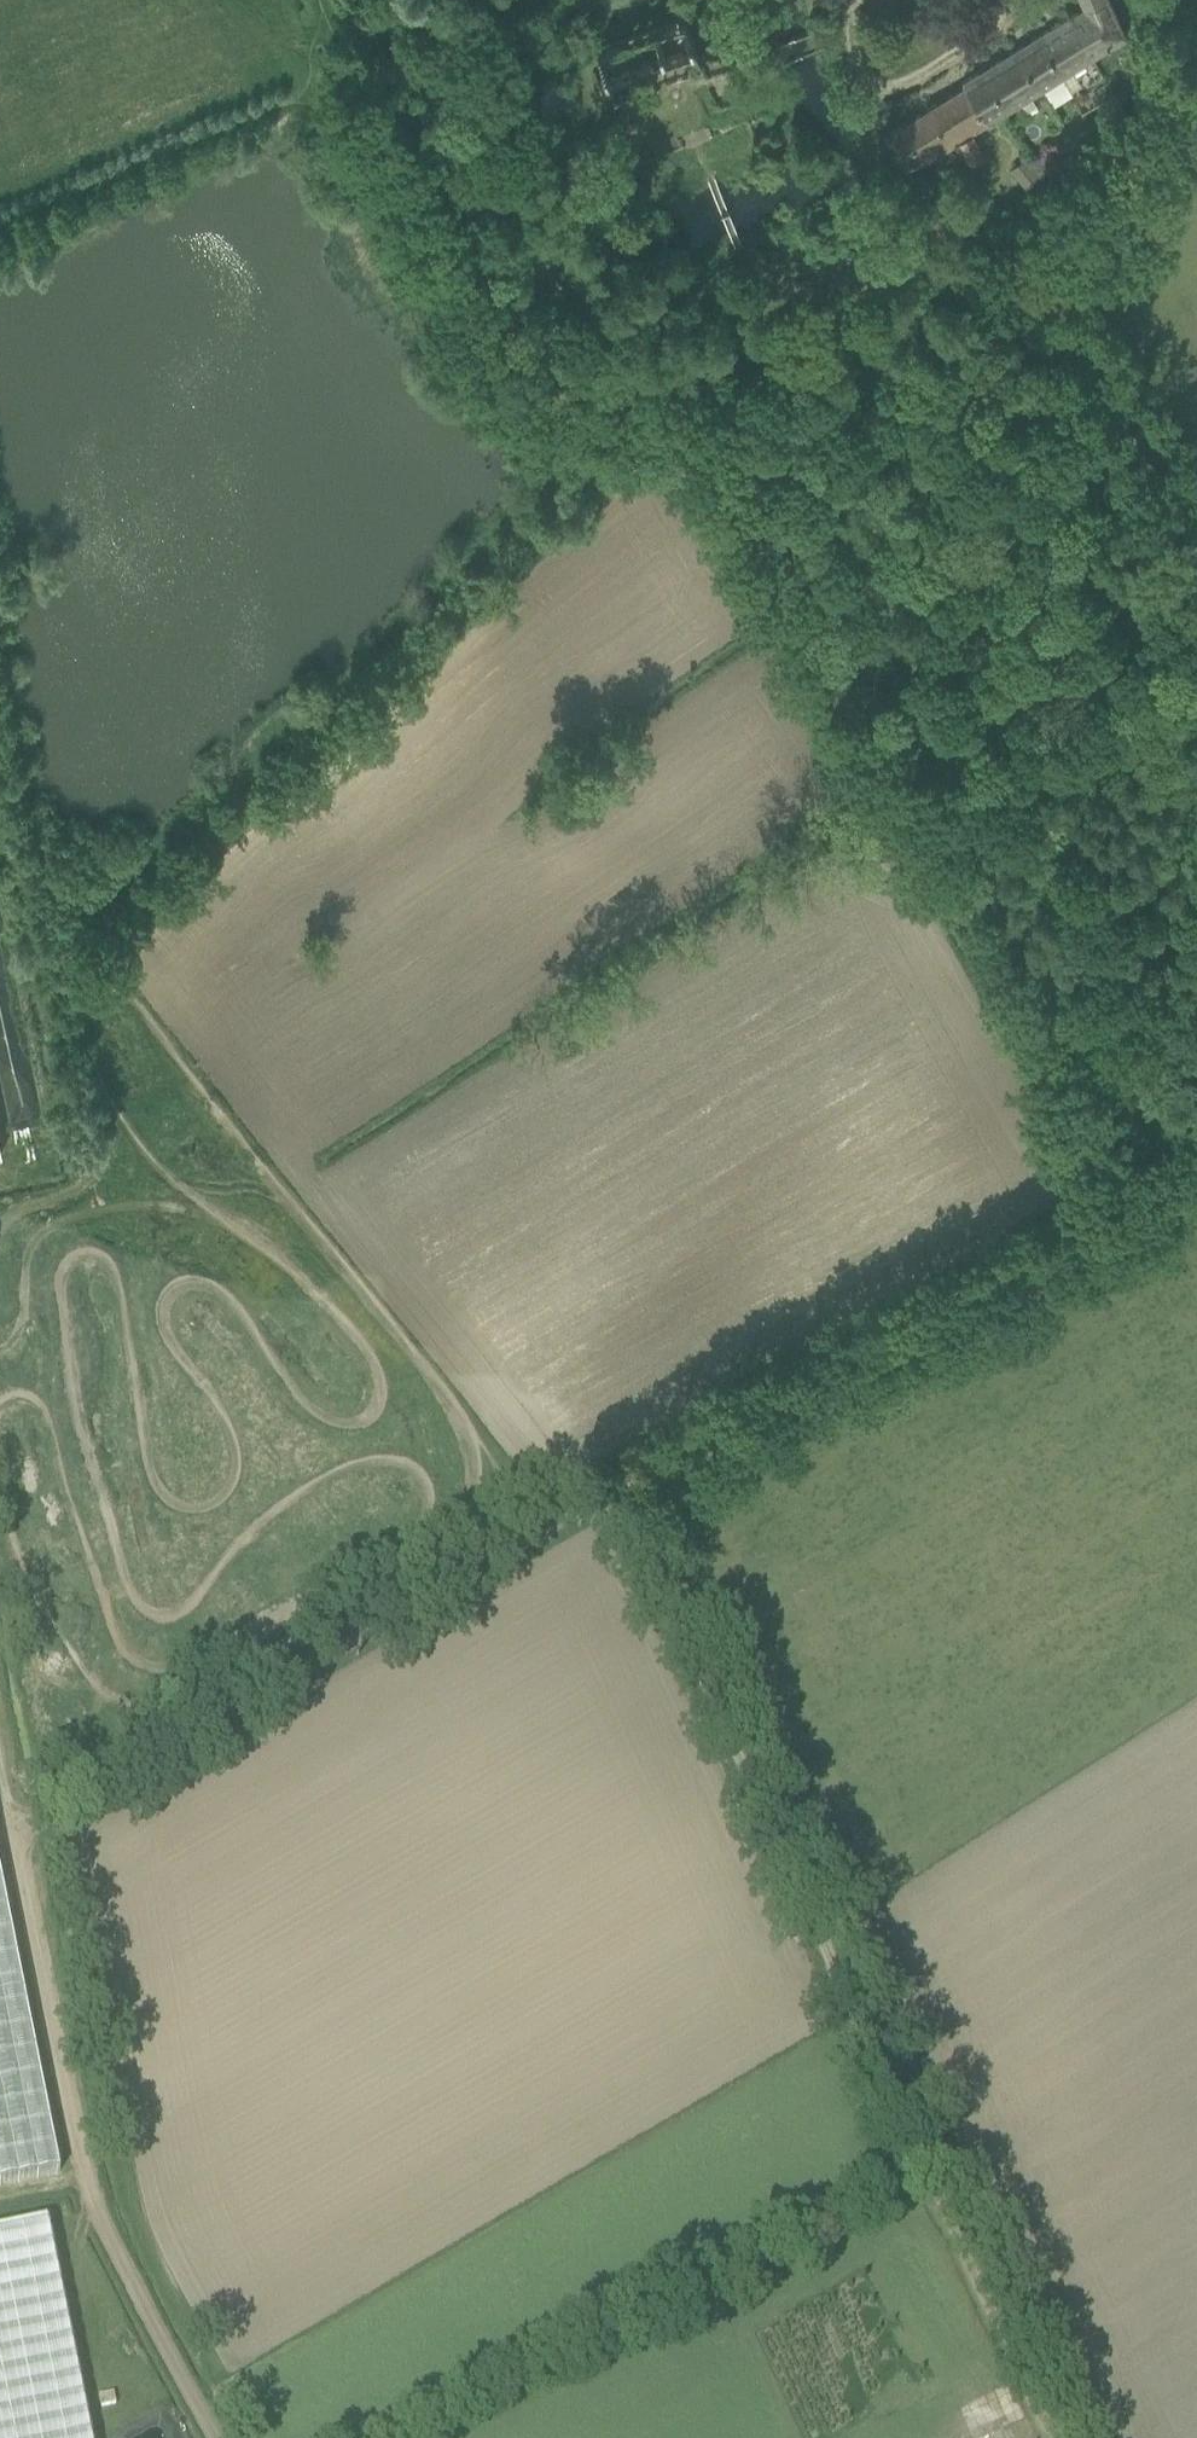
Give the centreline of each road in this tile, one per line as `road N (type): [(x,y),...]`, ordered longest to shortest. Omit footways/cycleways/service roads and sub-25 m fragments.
road 1 (track): [(1124,1194),(608,1487),(1054,2437)]
road 2 (track): [(1124,1194),(690,422),(668,411),(574,404),(532,381),(486,334),(318,0)]
road 3 (track): [(1196,62),(1179,108),(1067,252),(1056,280),(1075,347),(1196,557)]
road 4 (track): [(1008,0),(987,37),(882,90),(858,77),(850,48)]

